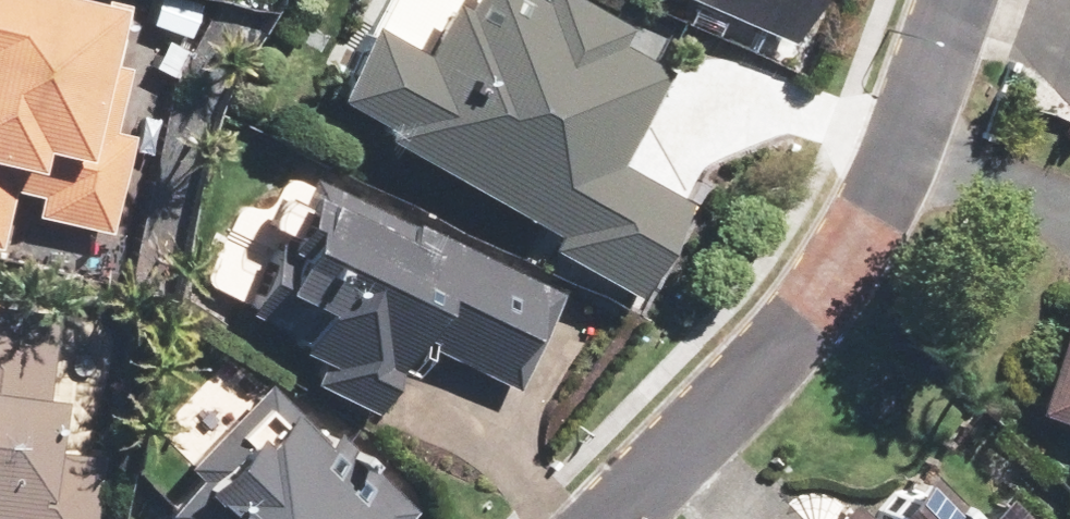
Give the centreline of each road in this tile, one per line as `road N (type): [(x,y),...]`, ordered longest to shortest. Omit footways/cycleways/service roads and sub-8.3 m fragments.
road 1 (residential): [(957,0),(899,161),(829,276),(600,518)]

